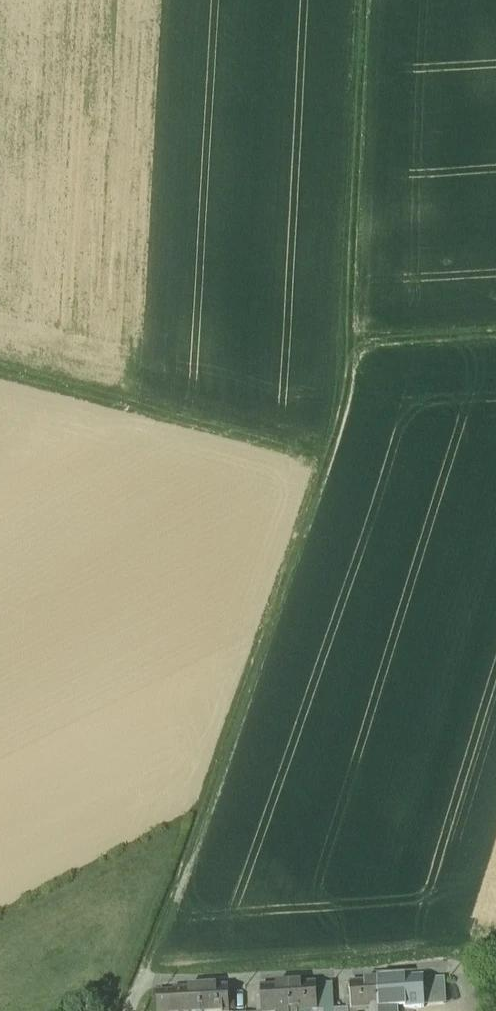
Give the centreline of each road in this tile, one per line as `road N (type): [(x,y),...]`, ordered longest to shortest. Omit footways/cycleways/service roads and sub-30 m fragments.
road 1 (track): [(143,987),(269,634),(341,399),(366,0)]
road 2 (residential): [(472,1010),(461,983),(443,968),(143,987),(131,1010)]
road 3 (track): [(325,460),(0,375)]
road 4 (track): [(495,329),(348,334)]

